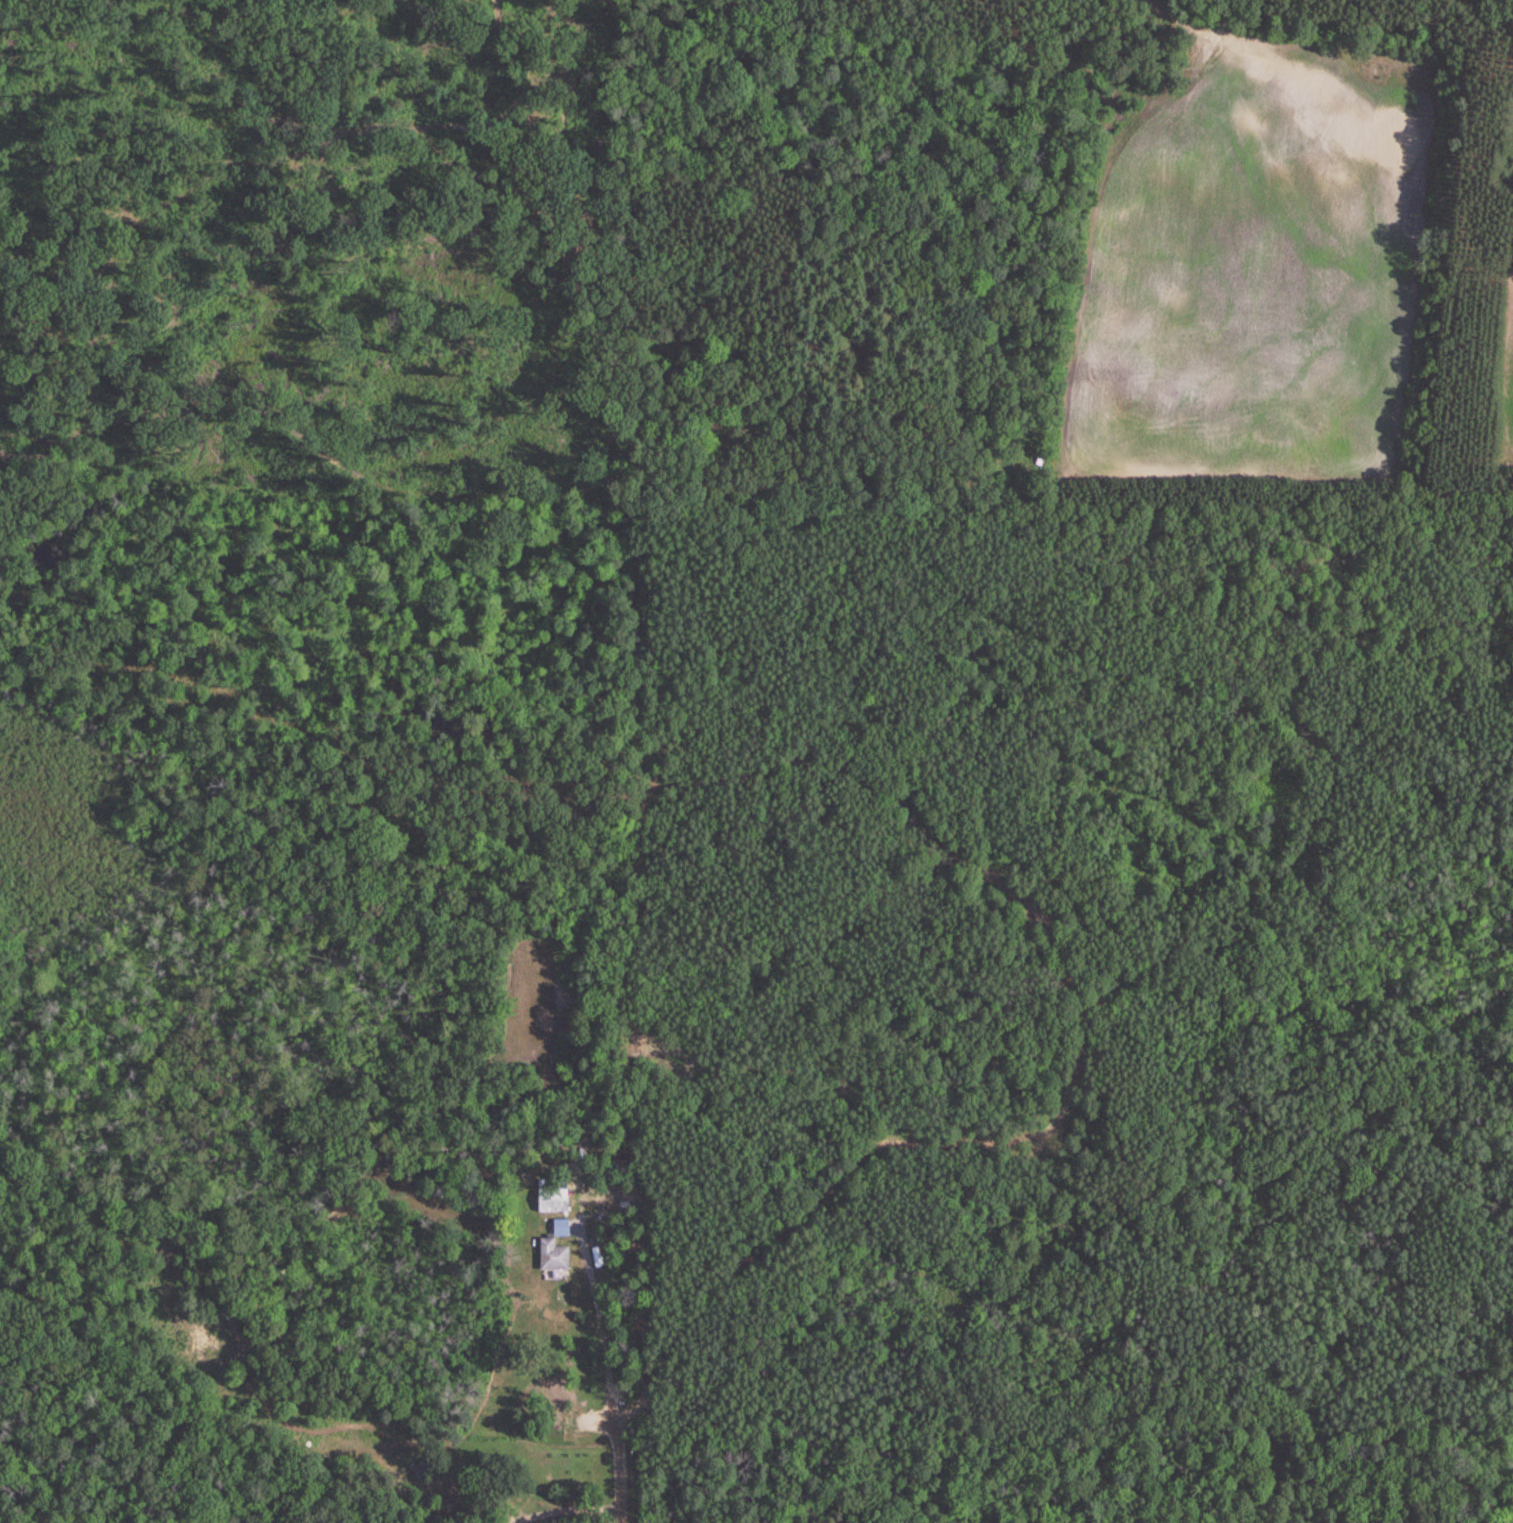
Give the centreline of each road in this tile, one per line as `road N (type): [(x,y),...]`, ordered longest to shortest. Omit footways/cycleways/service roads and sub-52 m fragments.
road 1 (residential): [(607,1369),(619,1438),(619,1522)]

